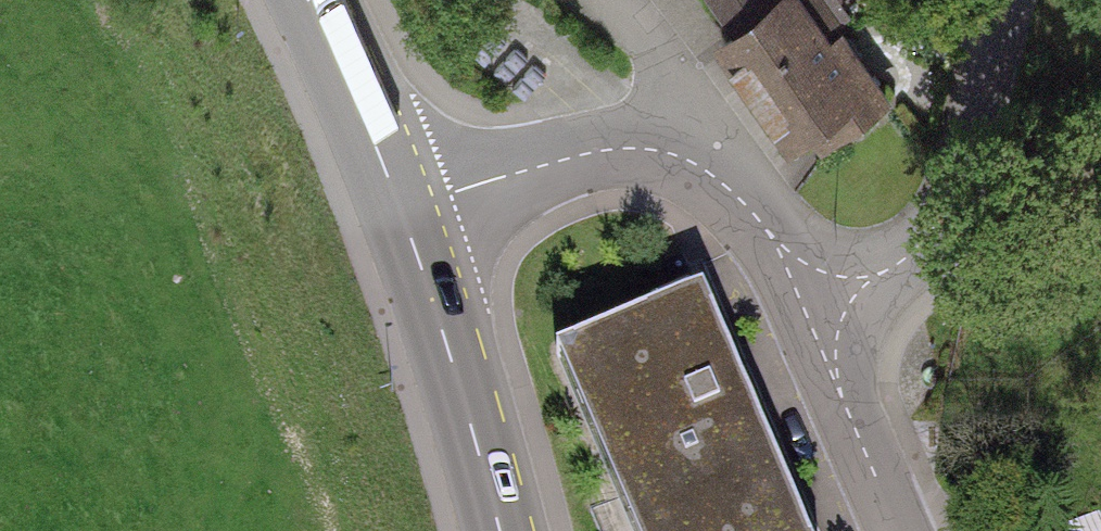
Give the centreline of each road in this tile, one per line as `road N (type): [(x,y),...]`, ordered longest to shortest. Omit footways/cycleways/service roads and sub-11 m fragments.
road 1 (residential): [(403,212),(550,163),(648,149),(713,175),(824,300)]
road 2 (residential): [(824,300),(896,268),(956,215),(1011,0)]
road 3 (secondary): [(501,530),(403,212)]
road 4 (residential): [(824,300),(846,408),(899,530)]
road 5 (secondary): [(403,212),(307,0)]

